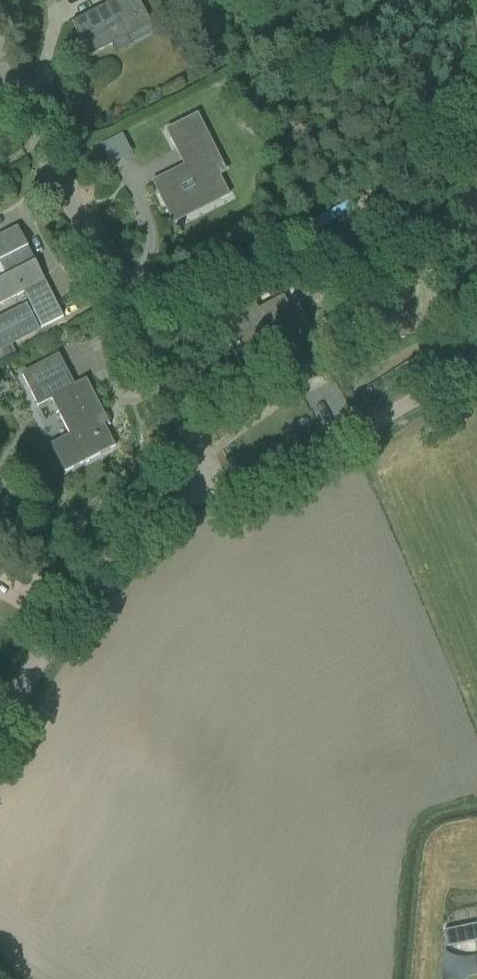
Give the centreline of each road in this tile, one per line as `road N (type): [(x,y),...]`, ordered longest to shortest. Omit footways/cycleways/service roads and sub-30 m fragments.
road 1 (residential): [(199,485),(202,459),(184,414),(0,32)]
road 2 (residential): [(199,485),(253,488),(476,367)]
road 3 (residential): [(0,718),(144,534),(199,485)]

